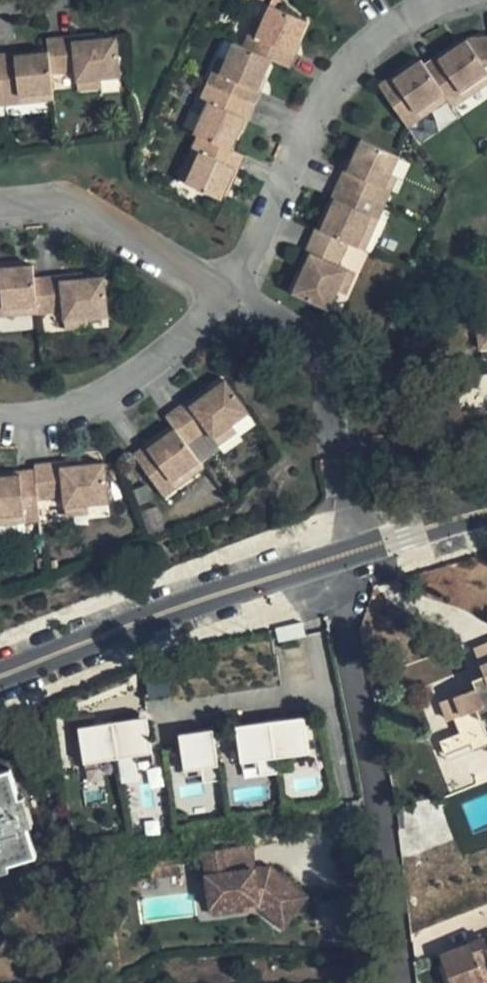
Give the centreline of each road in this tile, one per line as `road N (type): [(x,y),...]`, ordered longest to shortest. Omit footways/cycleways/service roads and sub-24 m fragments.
road 1 (unclassified): [(403,535),(0,675)]
road 2 (residential): [(449,0),(398,23),(335,83),(224,294)]
road 3 (residential): [(403,535),(343,463),(322,350),(224,294)]
road 4 (residential): [(224,294),(142,376),(63,416),(0,419)]
road 5 (residential): [(224,294),(67,203),(0,205)]

